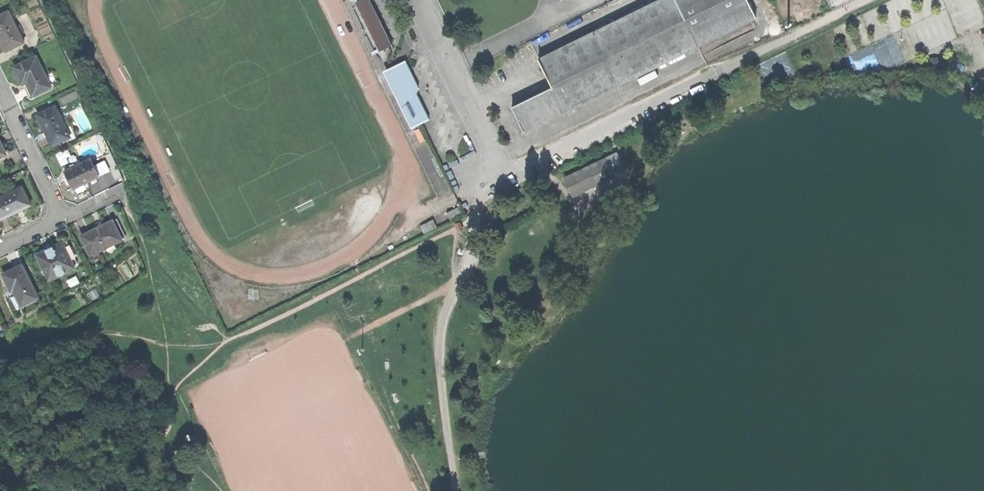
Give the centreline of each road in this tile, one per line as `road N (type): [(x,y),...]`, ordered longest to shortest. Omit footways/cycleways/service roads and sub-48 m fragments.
road 1 (unclassified): [(862,0),(502,173),(419,0)]
road 2 (residential): [(60,220),(0,92)]

